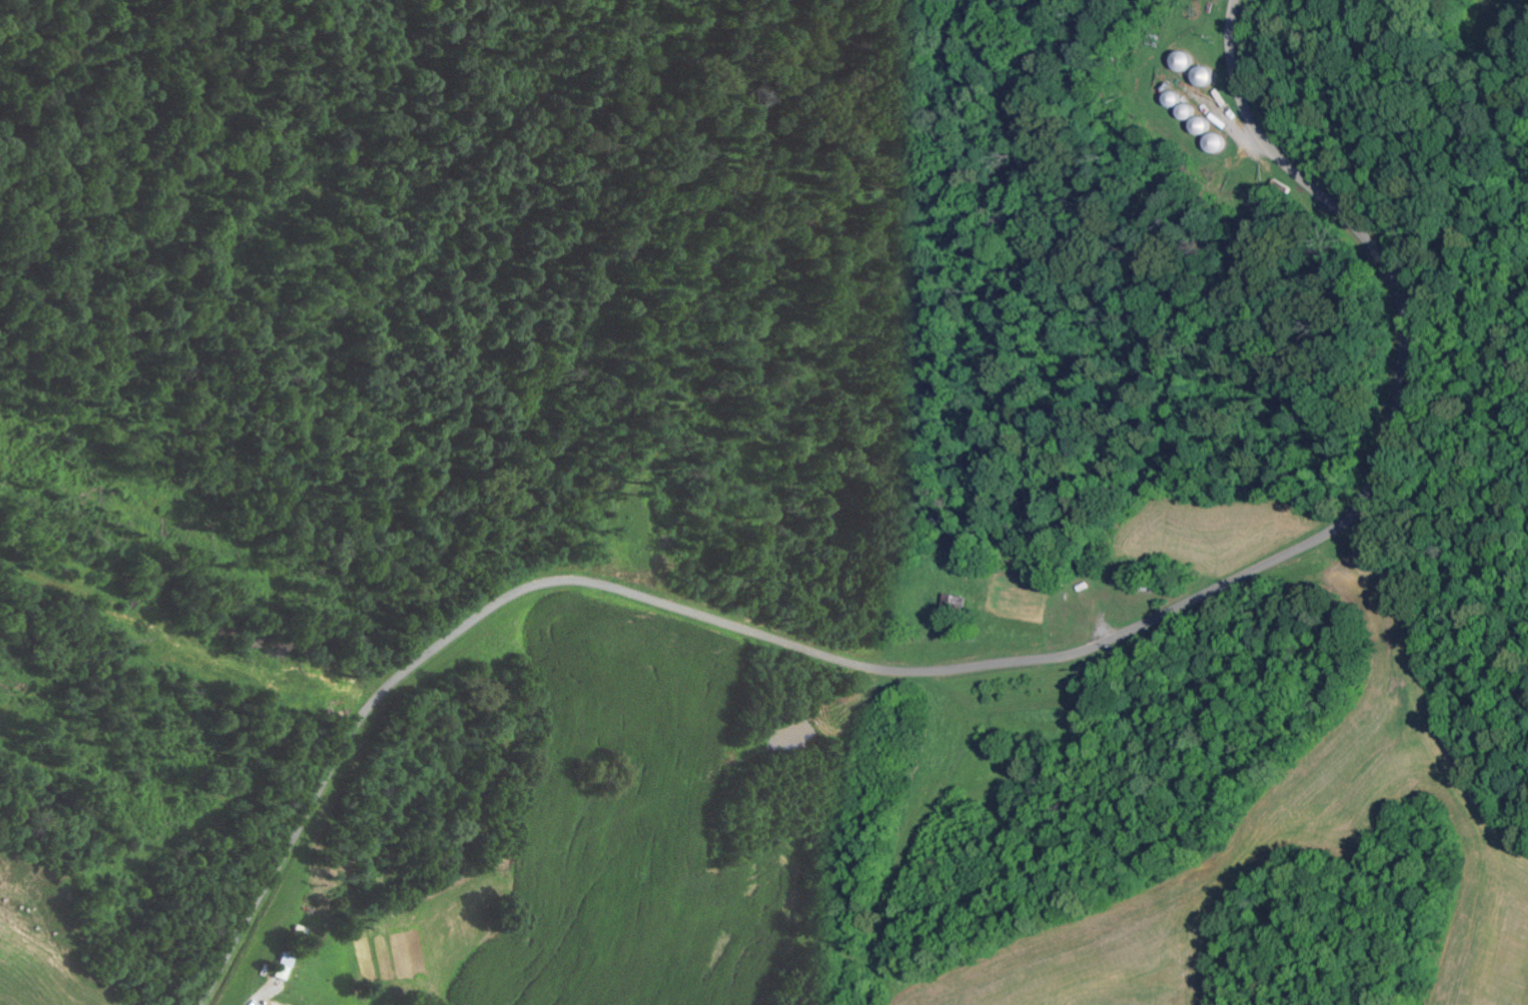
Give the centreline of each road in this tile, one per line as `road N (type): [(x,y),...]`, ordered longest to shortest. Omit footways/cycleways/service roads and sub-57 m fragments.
road 1 (residential): [(1239,0),(1236,52),(1257,122),(1303,174),(1387,242),(1402,266),(1407,319),(1397,417),(1382,474),(1356,512),(1279,561),(1095,648),(960,670),(878,670),(606,586),(552,582),(527,589),(431,652),(366,713),(205,1004)]

